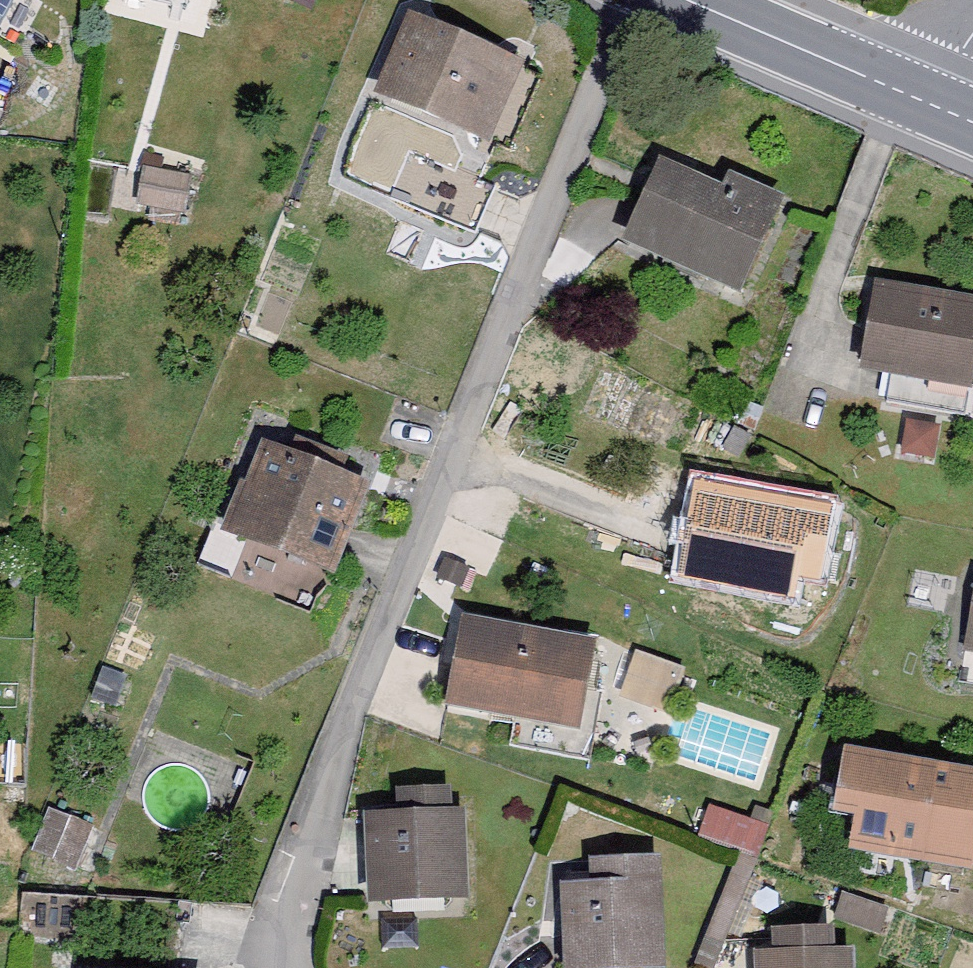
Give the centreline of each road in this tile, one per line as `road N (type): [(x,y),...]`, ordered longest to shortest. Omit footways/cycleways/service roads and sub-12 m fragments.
road 1 (residential): [(642,0),(305,857),(280,967)]
road 2 (primary): [(688,0),(972,123)]

